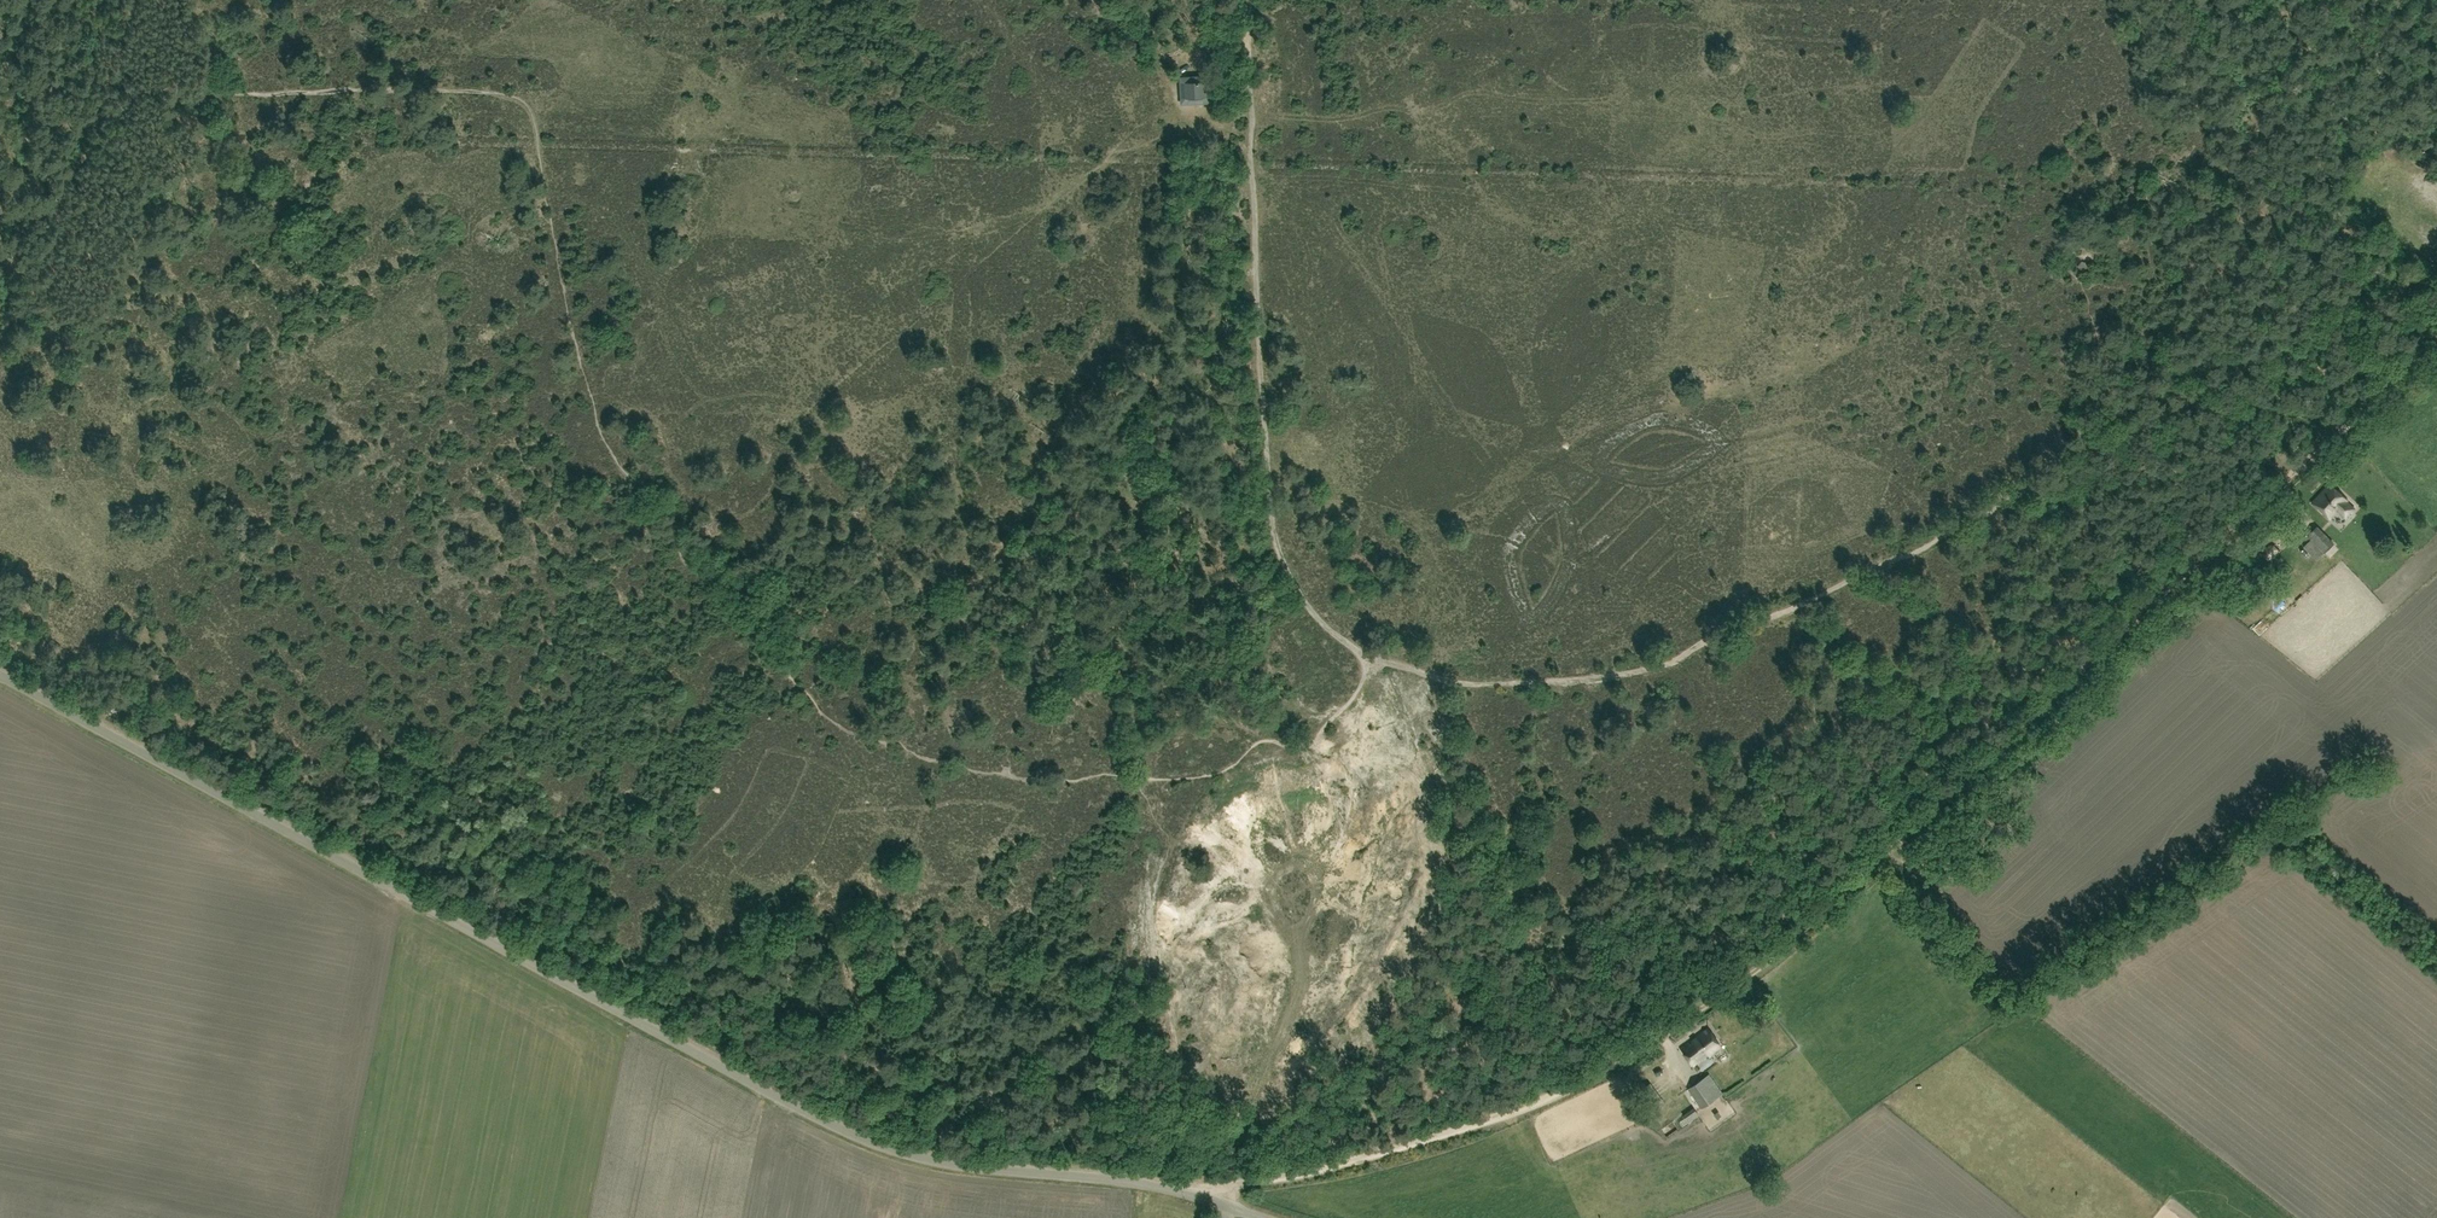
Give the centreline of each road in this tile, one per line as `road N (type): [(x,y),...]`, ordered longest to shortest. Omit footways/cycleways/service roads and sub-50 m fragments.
road 1 (unclassified): [(1205,1196),(941,1163),(853,1135),(0,676)]
road 2 (track): [(1668,1029),(1852,886),(2274,492)]
road 3 (track): [(1366,654),(1306,604),(1279,556),(1270,519),(1252,266),(1252,0)]
road 4 (unclassified): [(1205,1196),(1380,1153),(1533,1103),(1668,1029)]
road 5 (residential): [(2274,492),(2436,343)]

